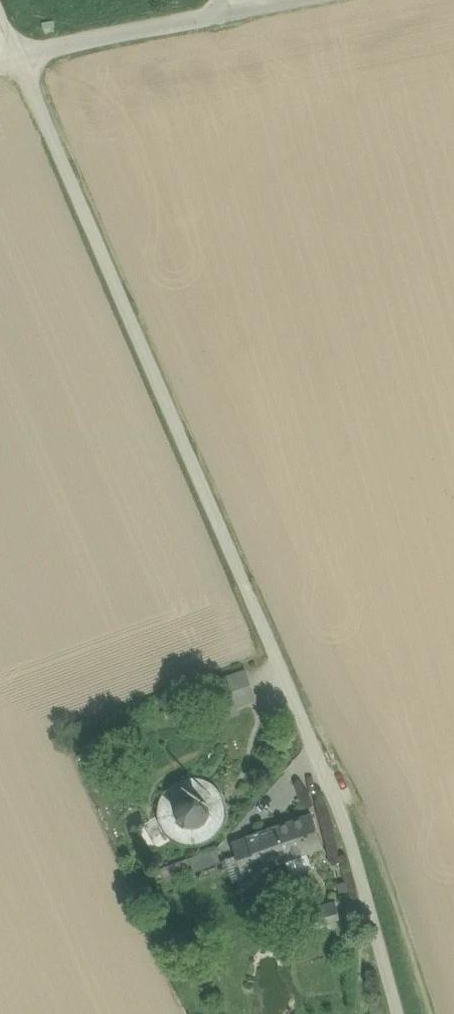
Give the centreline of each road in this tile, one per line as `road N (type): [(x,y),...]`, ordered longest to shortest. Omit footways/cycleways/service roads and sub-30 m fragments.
road 1 (unclassified): [(19,53),(353,840),(399,1013)]
road 2 (unclassified): [(277,0),(19,53)]

